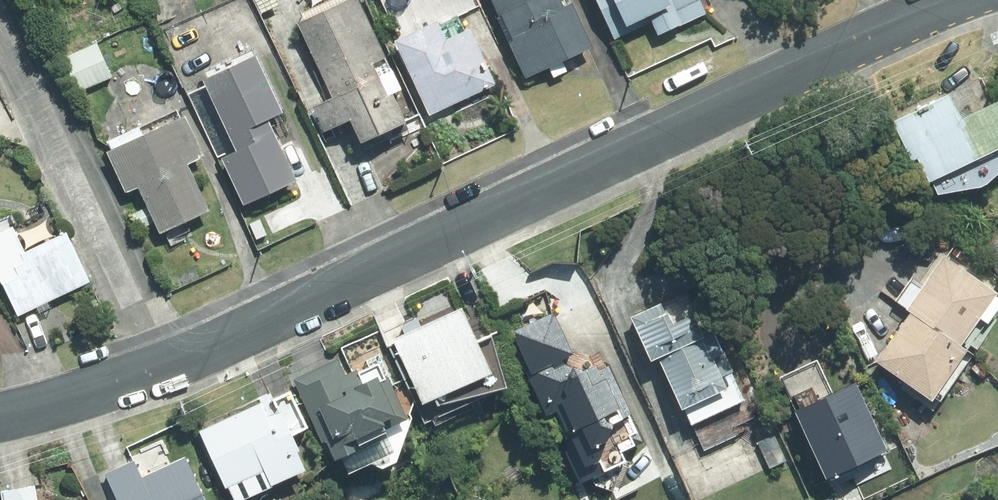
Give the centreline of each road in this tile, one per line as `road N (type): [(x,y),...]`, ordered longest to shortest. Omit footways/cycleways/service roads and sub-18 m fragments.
road 1 (tertiary): [(0,420),(162,371),(952,0)]

